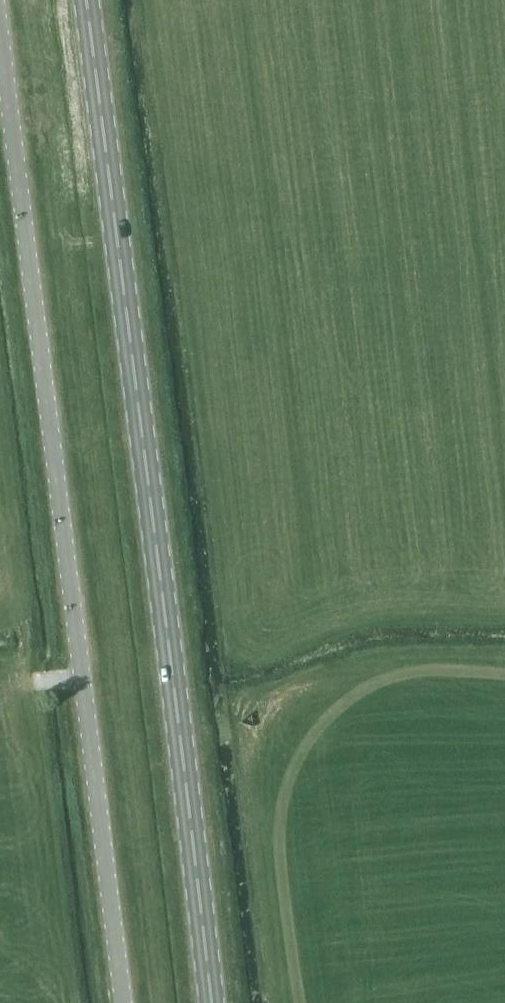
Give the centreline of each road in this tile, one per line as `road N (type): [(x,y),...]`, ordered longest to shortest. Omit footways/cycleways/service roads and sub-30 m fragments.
road 1 (primary): [(212,1002),(87,0)]
road 2 (unclassified): [(123,1002),(0,25)]

